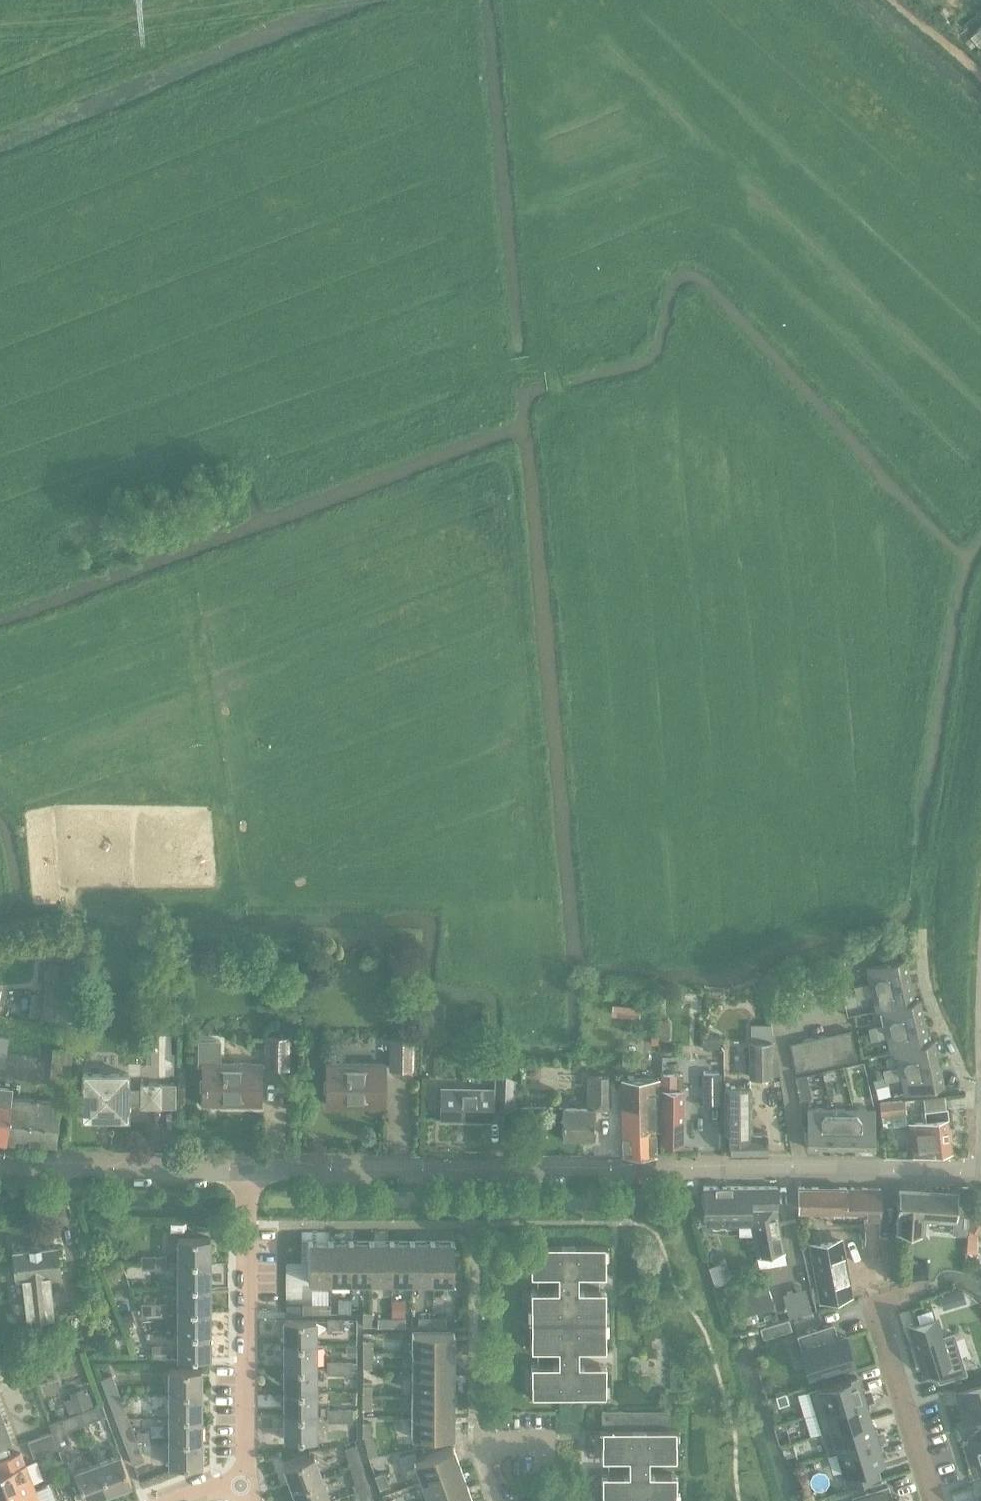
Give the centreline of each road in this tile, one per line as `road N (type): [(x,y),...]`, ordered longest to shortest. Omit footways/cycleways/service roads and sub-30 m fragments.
road 1 (residential): [(250,1171),(980,1171)]
road 2 (residential): [(247,1477),(250,1171)]
road 3 (residential): [(0,1159),(250,1171)]
road 4 (residential): [(876,1311),(933,1500)]
road 5 (residential): [(919,931),(920,969),(936,1015),(980,1100)]

